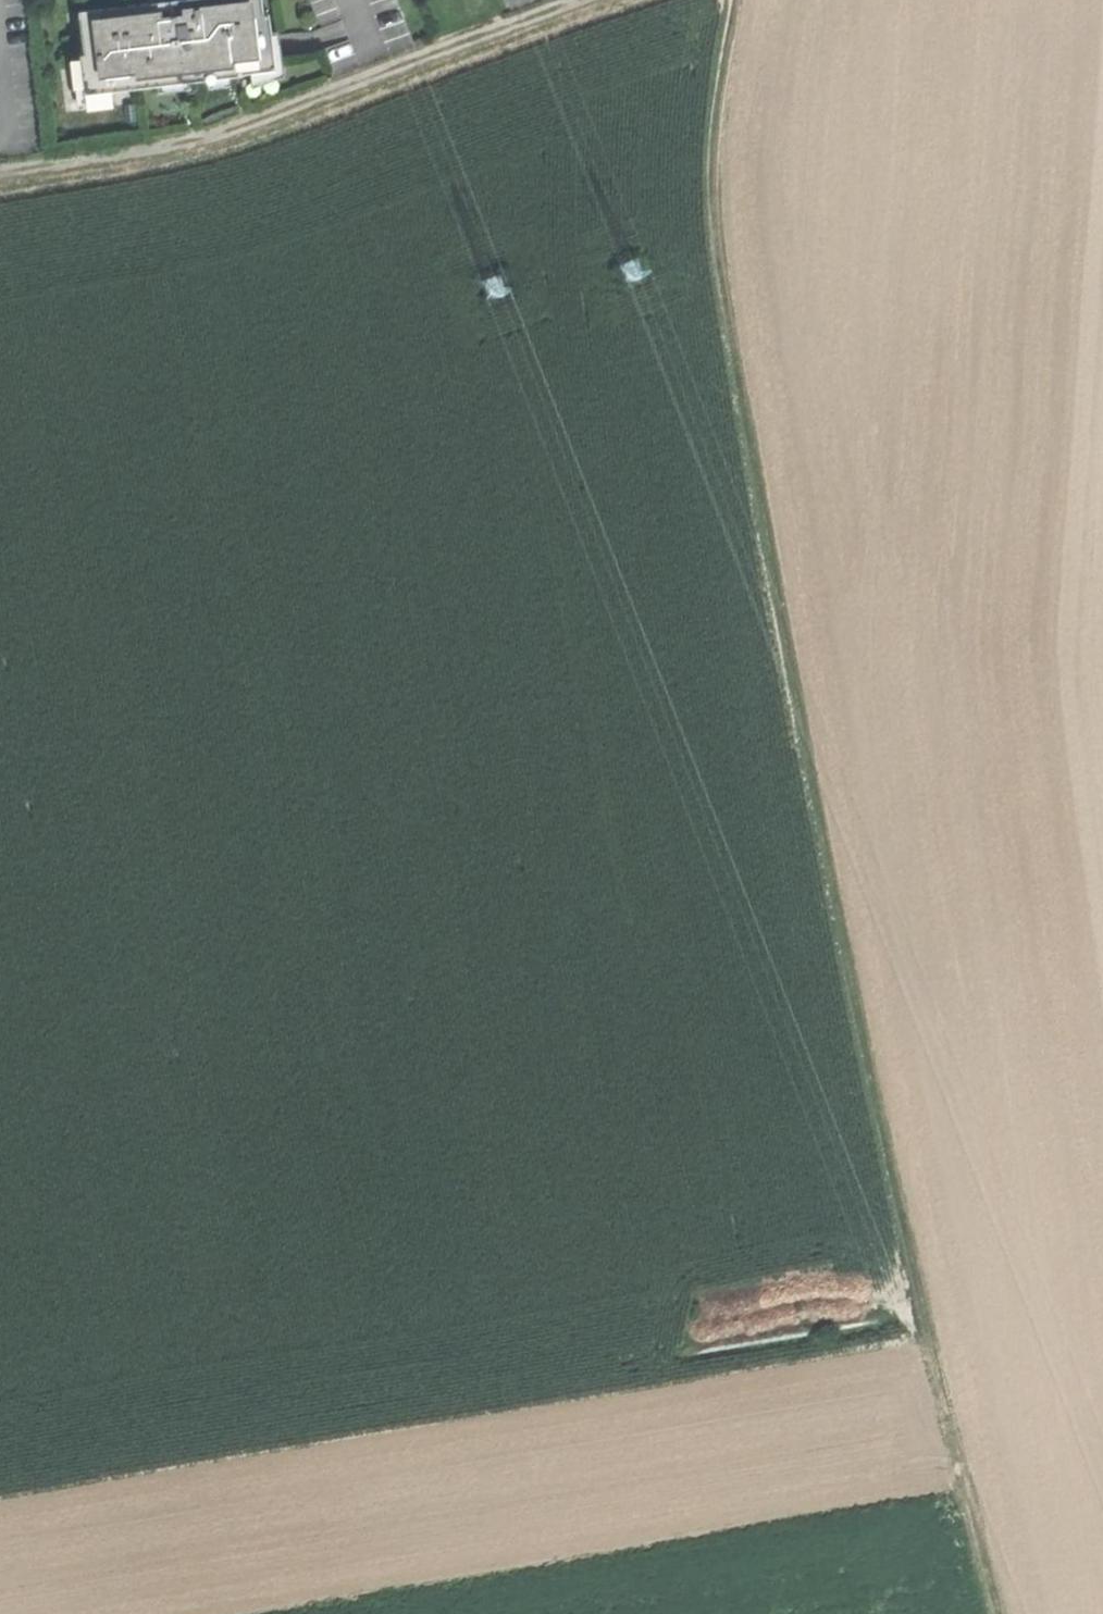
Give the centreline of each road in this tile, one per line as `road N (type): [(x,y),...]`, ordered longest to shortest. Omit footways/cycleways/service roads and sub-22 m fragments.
road 1 (track): [(727,0),(709,141),(720,310),(912,1286),(991,1613)]
road 2 (track): [(0,173),(215,135),(576,0)]

